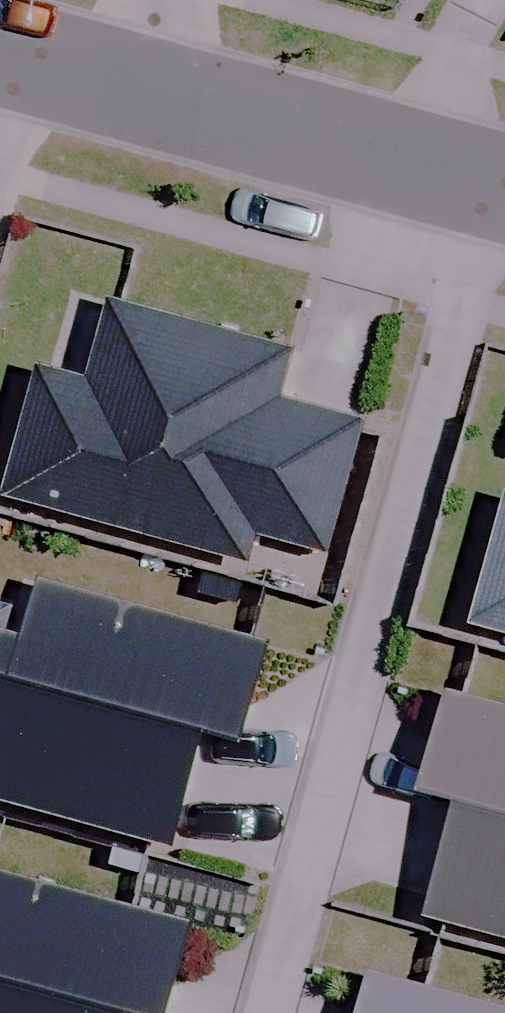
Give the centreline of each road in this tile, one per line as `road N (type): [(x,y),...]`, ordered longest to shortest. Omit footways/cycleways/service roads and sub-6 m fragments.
road 1 (residential): [(504,188),(149,90)]
road 2 (residential): [(149,90),(0,48)]

